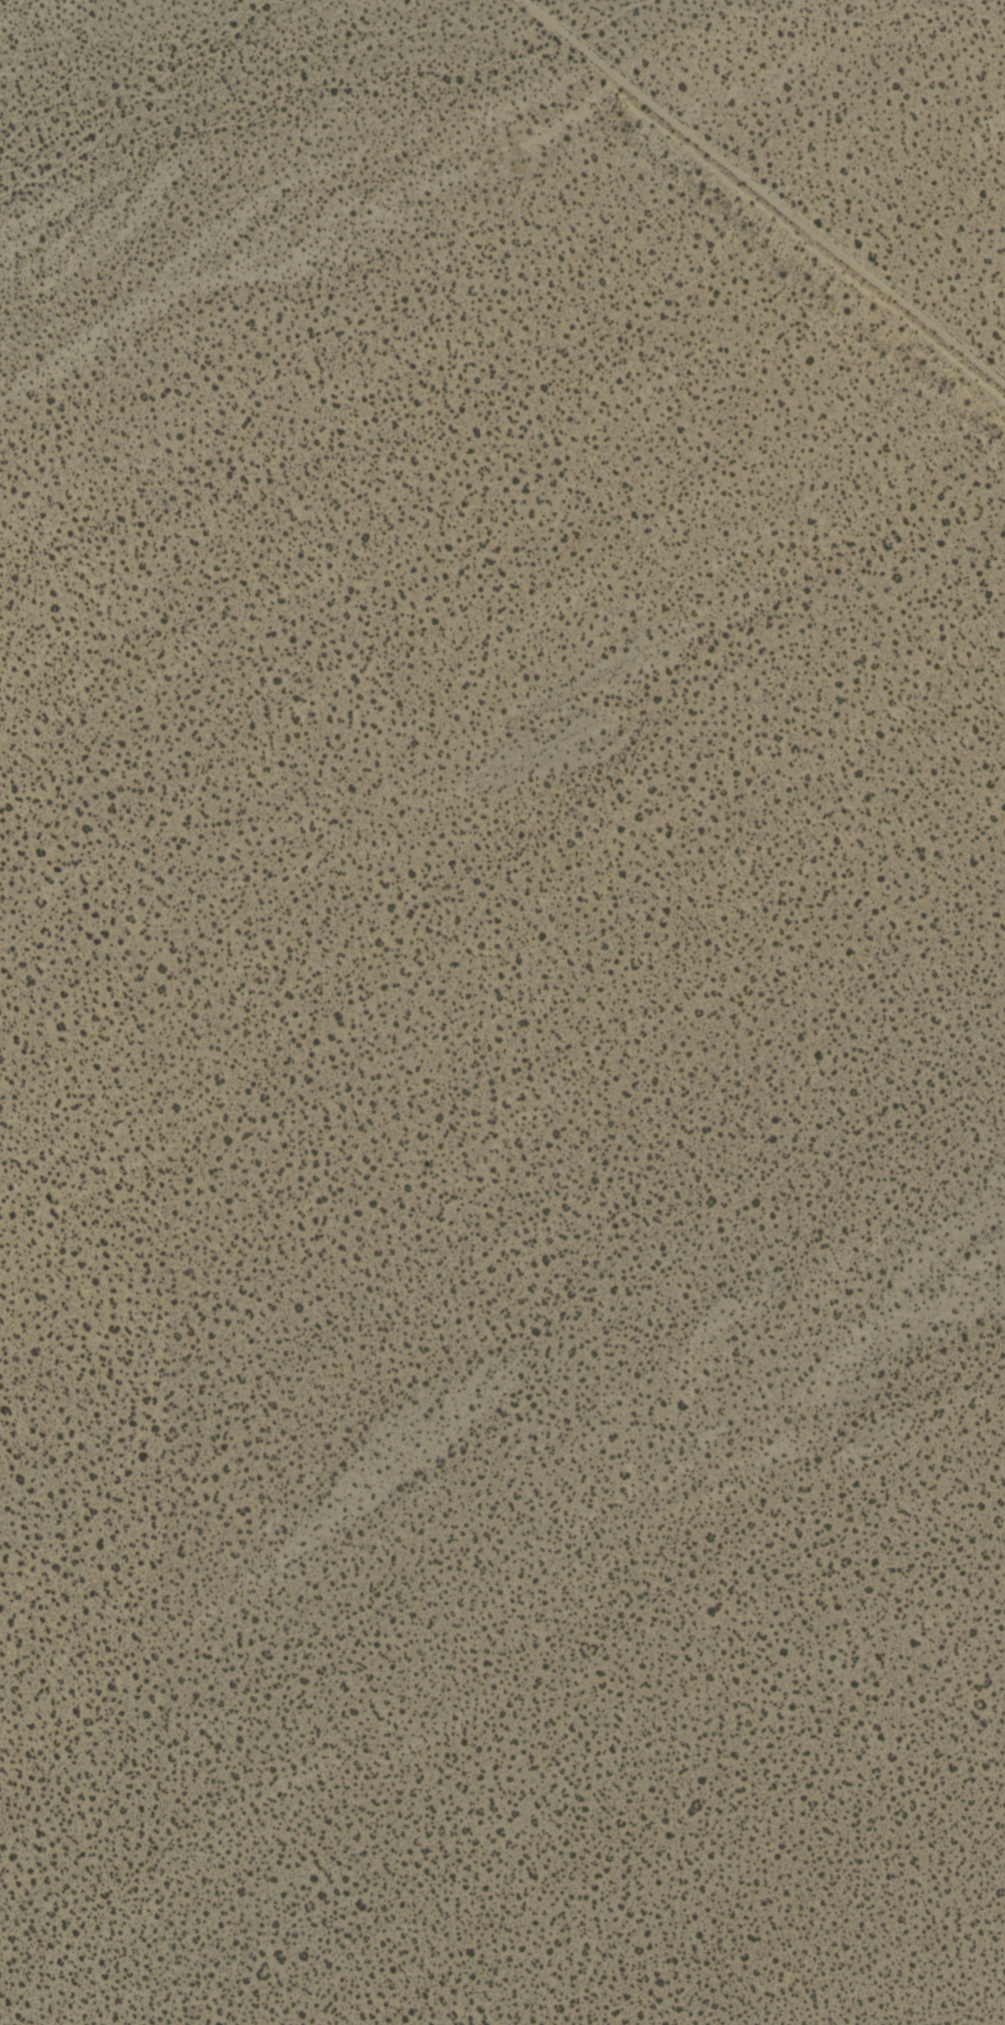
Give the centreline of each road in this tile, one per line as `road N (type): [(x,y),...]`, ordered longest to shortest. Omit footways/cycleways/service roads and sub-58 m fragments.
road 1 (track): [(1004,412),(476,0)]

